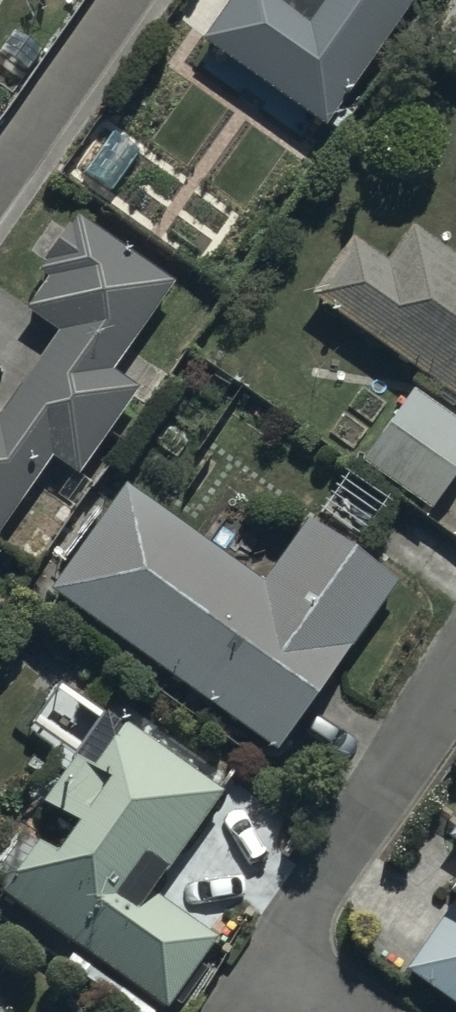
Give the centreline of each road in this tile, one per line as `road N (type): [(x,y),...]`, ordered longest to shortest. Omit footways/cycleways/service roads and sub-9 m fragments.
road 1 (residential): [(455,669),(311,893)]

